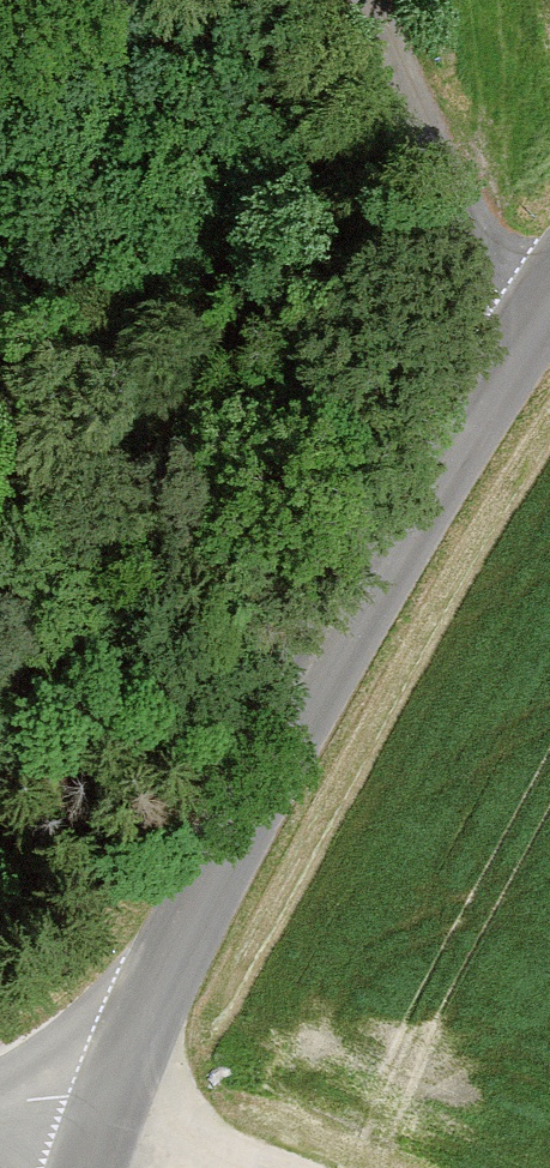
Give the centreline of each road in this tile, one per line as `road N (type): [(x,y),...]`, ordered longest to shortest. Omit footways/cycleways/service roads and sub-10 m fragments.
road 1 (tertiary): [(111,1098),(205,883),(528,332)]
road 2 (unclassified): [(528,332),(490,283),(371,0)]
road 3 (track): [(111,1098),(268,1167)]

